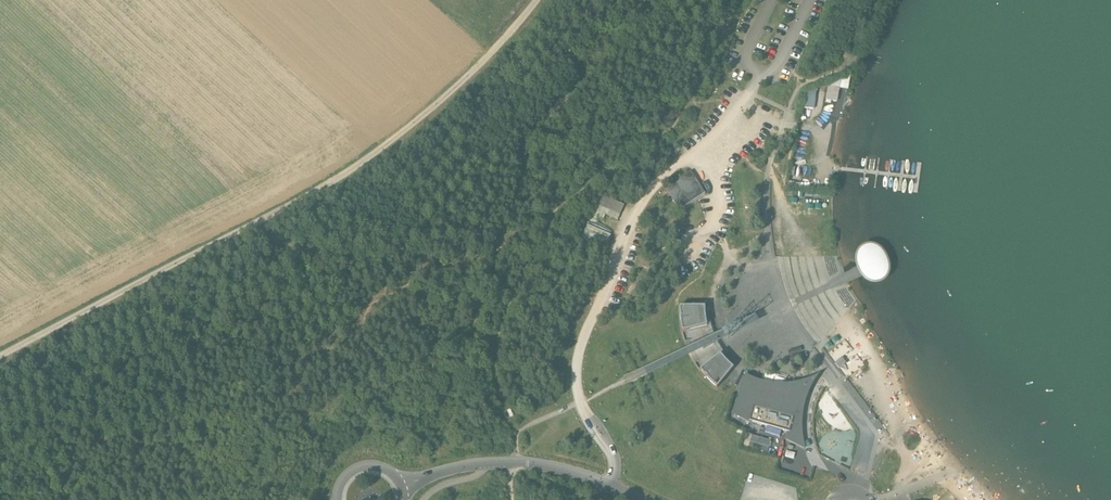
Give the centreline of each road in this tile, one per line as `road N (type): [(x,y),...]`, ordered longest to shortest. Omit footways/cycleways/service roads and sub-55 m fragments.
road 1 (track): [(0,358),(356,168),(466,79),(536,0)]
road 2 (unclassified): [(645,499),(580,472),(515,462),(402,483)]

